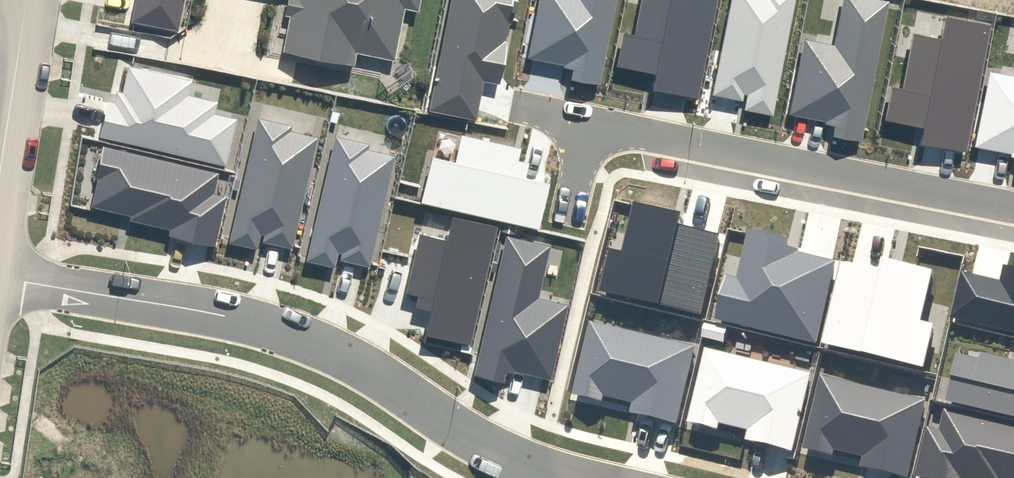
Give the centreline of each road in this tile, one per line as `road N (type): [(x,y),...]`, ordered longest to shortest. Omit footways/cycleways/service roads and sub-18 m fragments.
road 1 (residential): [(634,477),(514,446),(369,352),(307,324),(0,265)]
road 2 (residential): [(505,92),(1013,192)]
road 3 (residential): [(26,0),(0,167)]

